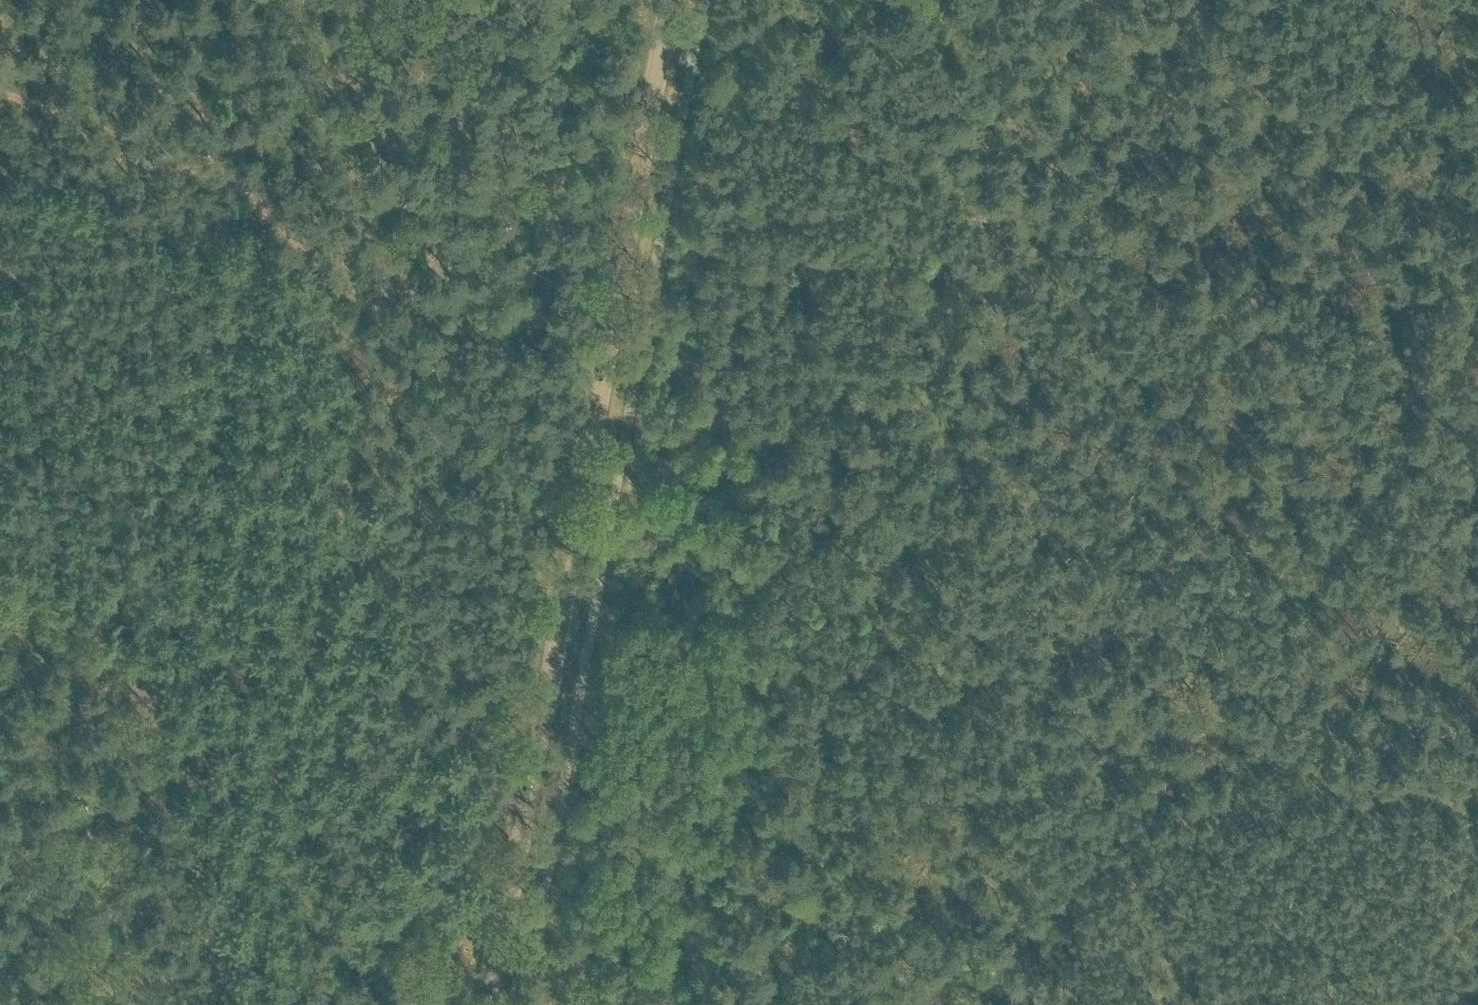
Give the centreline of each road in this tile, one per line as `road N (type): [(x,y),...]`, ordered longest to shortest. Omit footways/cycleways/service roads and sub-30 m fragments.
road 1 (tertiary): [(491,1004),(670,0)]
road 2 (track): [(0,88),(121,153),(217,180),(286,228),(307,253),(345,272),(416,287),(439,313),(408,377),(268,775)]
road 3 (track): [(0,595),(125,657),(215,938)]
road 4 (track): [(494,989),(427,974),(378,936),(353,894),(309,866),(268,775)]
road 5 (track): [(268,775),(215,938)]

